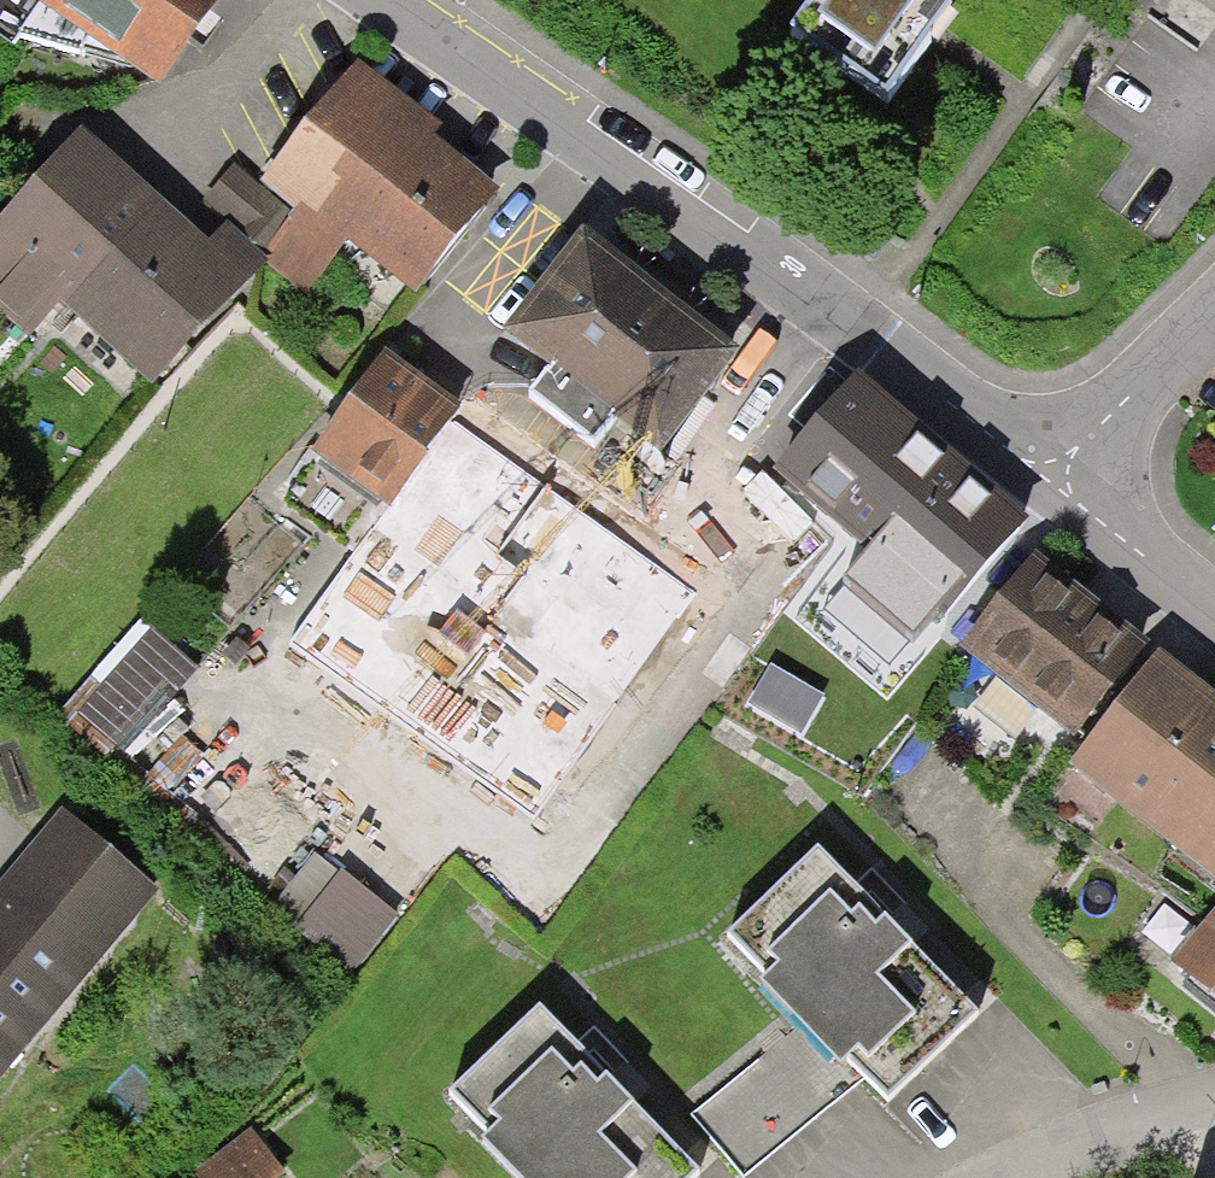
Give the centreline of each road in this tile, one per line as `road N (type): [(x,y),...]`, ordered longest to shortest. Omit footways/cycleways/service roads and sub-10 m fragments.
road 1 (residential): [(379,0),(1047,477)]
road 2 (residential): [(1214,297),(1047,477)]
road 3 (residential): [(1015,1177),(1214,1097)]
road 4 (residential): [(1047,477),(1214,609)]

